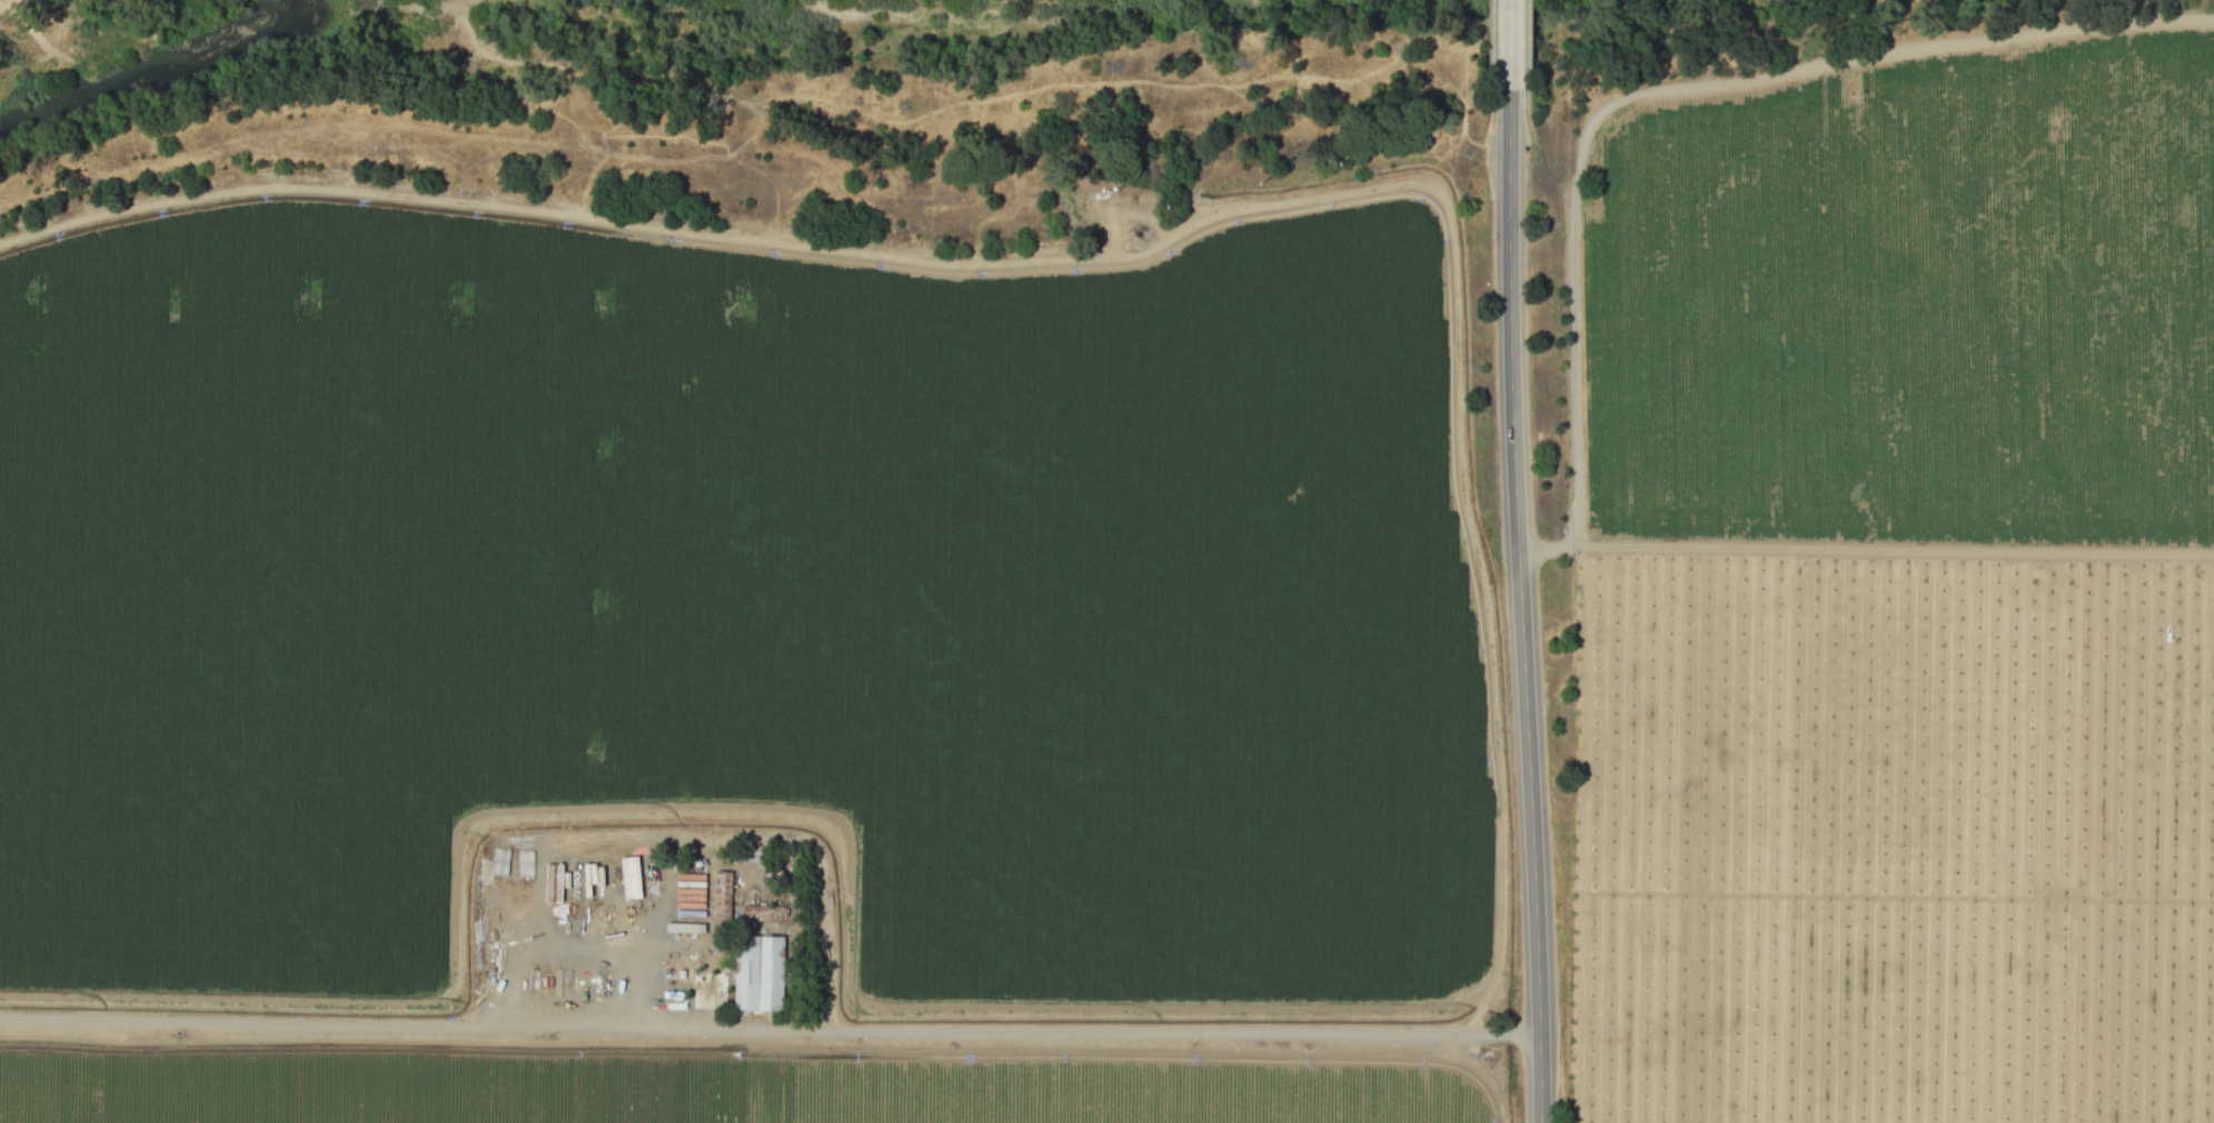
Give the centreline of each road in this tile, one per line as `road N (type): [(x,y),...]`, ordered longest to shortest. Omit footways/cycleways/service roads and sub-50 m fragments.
road 1 (track): [(0,244),(120,211),(270,191),(873,258),(1139,268),(1220,202),(1403,172),(1463,148),(1508,148)]
road 2 (track): [(1571,548),(1571,213),(1582,139),(1611,102),(1902,47),(2213,18)]
road 3 (secondary): [(1510,90),(1509,317),(1538,1122)]

